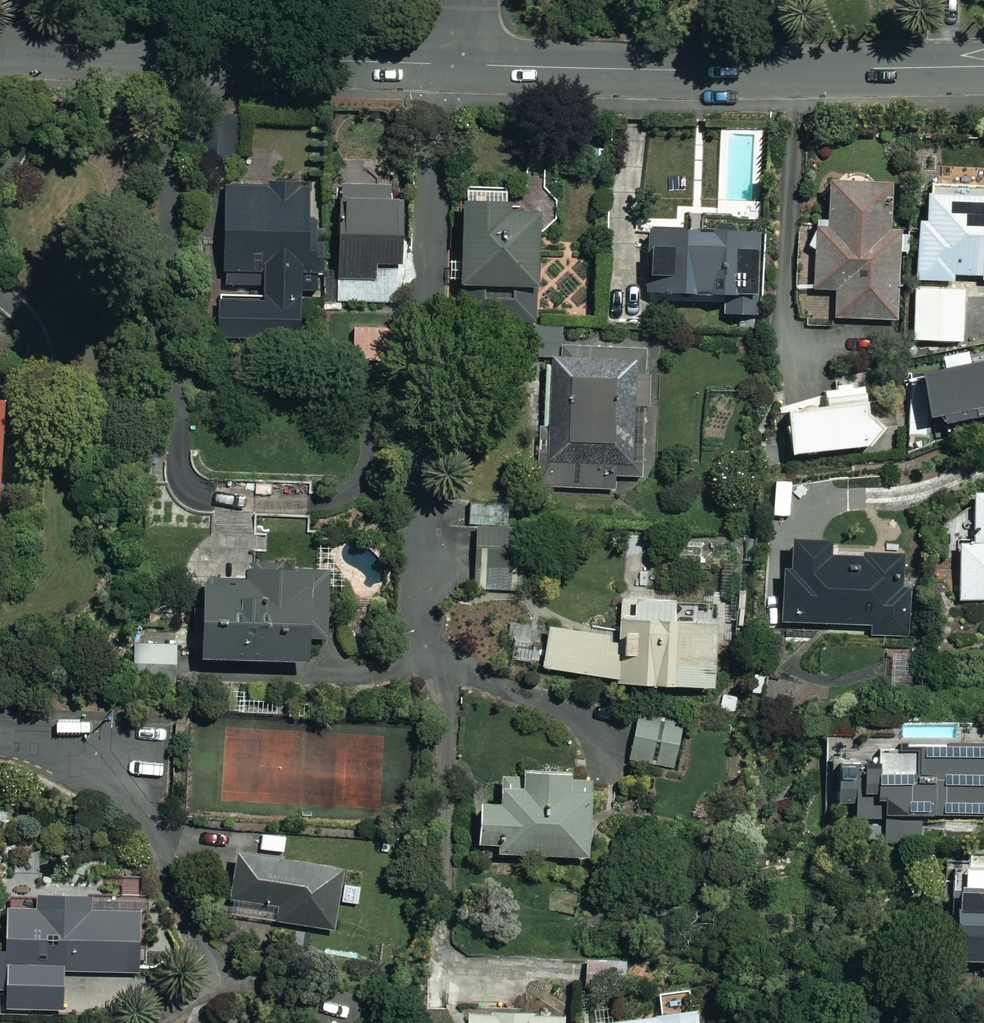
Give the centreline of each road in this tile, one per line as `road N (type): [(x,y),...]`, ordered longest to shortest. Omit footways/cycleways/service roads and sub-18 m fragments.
road 1 (residential): [(436,64),(421,636)]
road 2 (tertiary): [(463,66),(983,66)]
road 3 (tertiary): [(0,50),(436,64)]
road 4 (residential): [(0,737),(120,767)]

